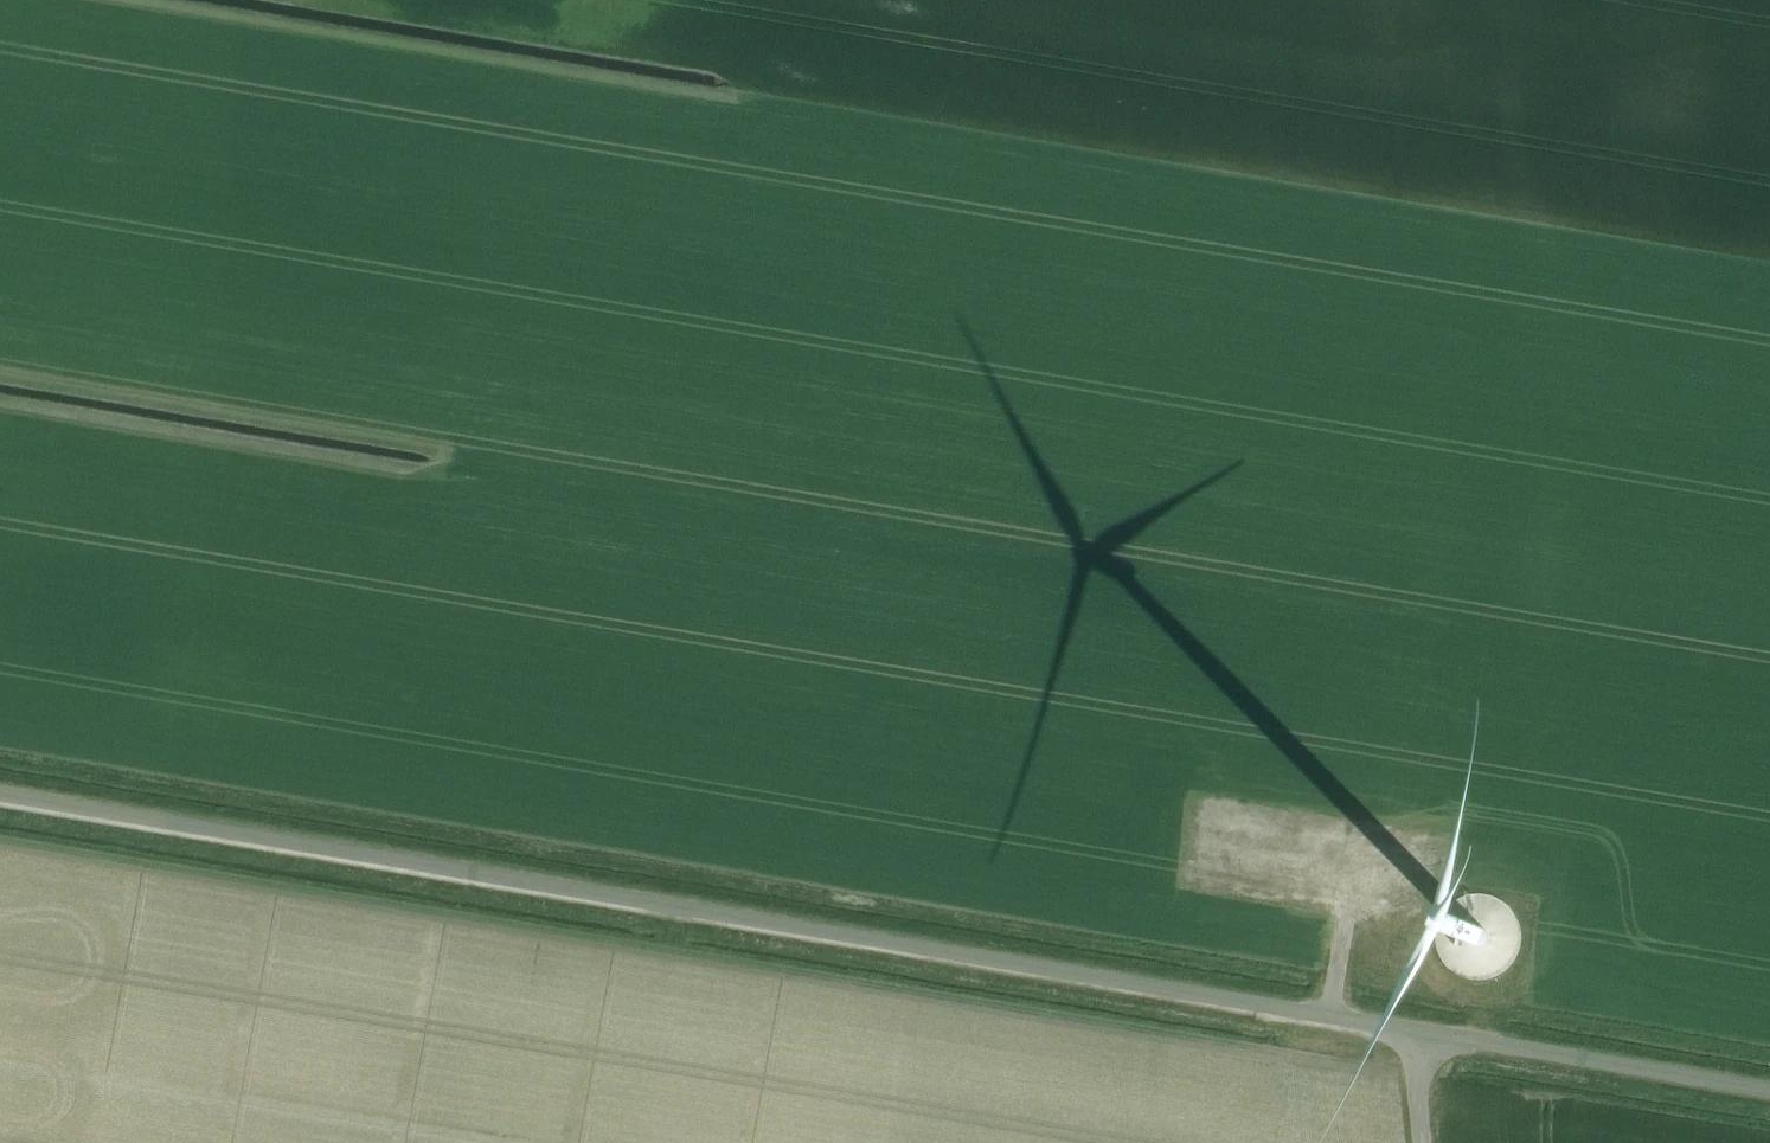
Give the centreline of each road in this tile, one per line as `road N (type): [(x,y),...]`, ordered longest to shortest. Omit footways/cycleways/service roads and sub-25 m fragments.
road 1 (unclassified): [(1769,1089),(0,797)]

